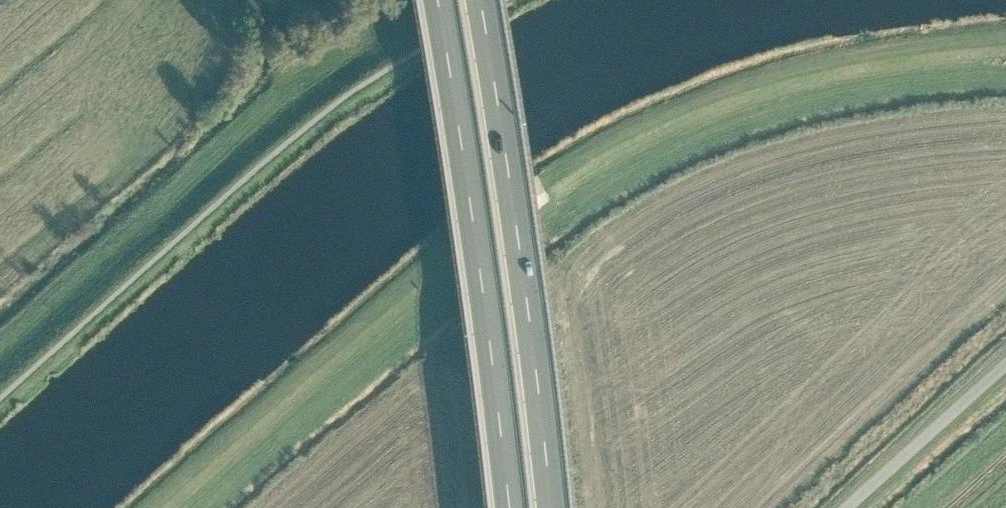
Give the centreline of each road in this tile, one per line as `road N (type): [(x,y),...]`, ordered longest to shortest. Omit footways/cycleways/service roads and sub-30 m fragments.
road 1 (motorway): [(442,0),(516,507)]
road 2 (motorway): [(556,507),(486,0)]
road 3 (unclassified): [(849,507),(1005,367)]

